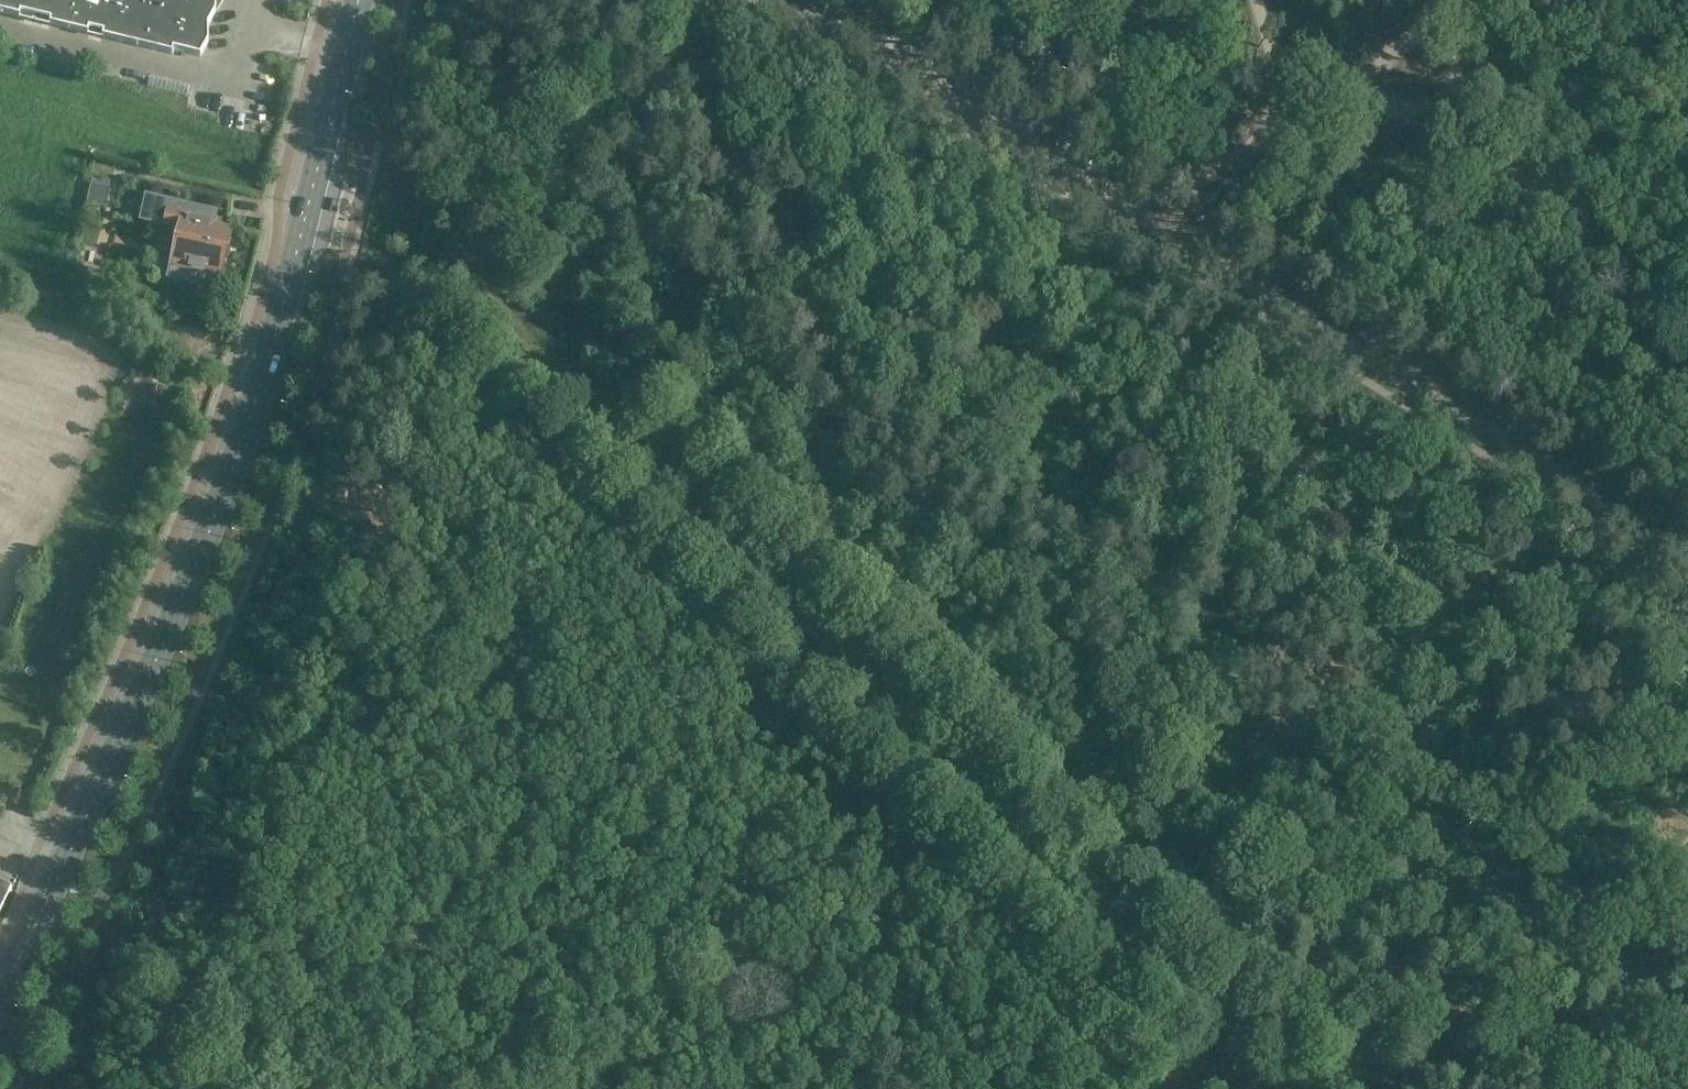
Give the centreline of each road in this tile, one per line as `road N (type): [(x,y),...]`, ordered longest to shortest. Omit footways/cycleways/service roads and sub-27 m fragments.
road 1 (primary): [(0,999),(232,477),(359,0)]
road 2 (unclassified): [(1687,555),(794,0)]

